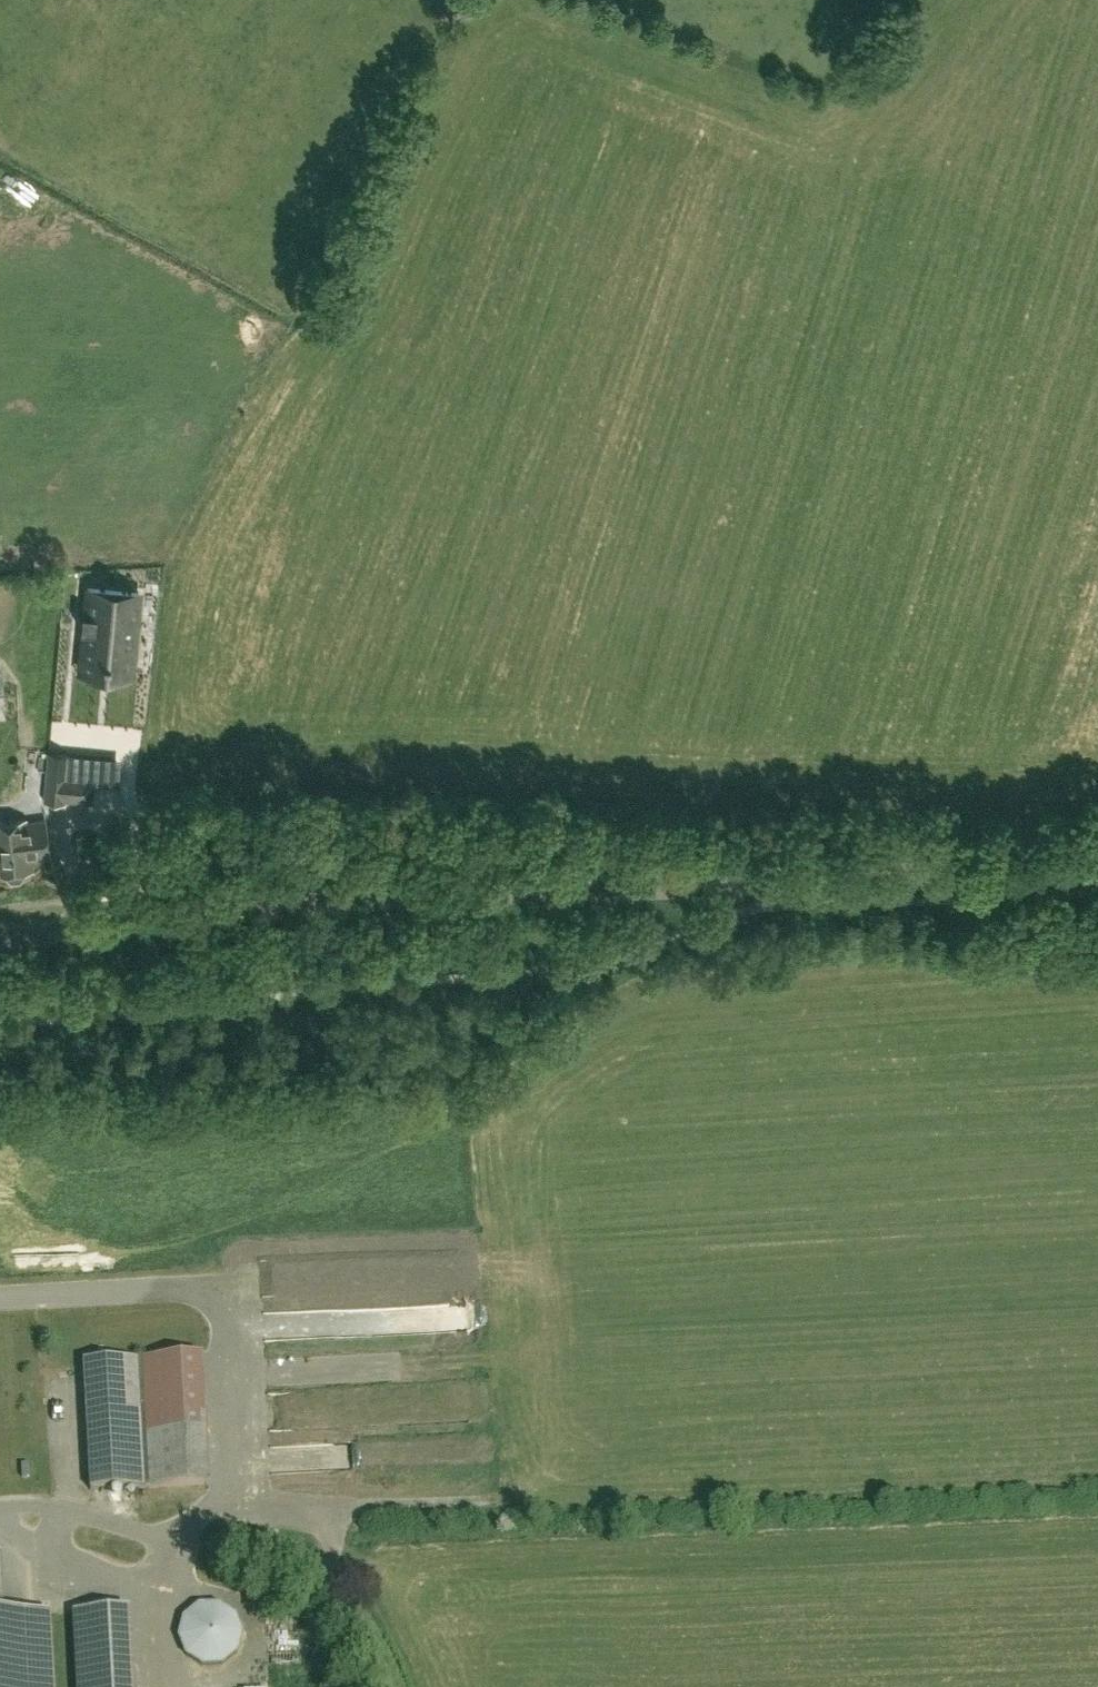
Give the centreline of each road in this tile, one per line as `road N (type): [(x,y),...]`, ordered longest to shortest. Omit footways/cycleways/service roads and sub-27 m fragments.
road 1 (tertiary): [(1097,868),(263,906),(0,938)]

